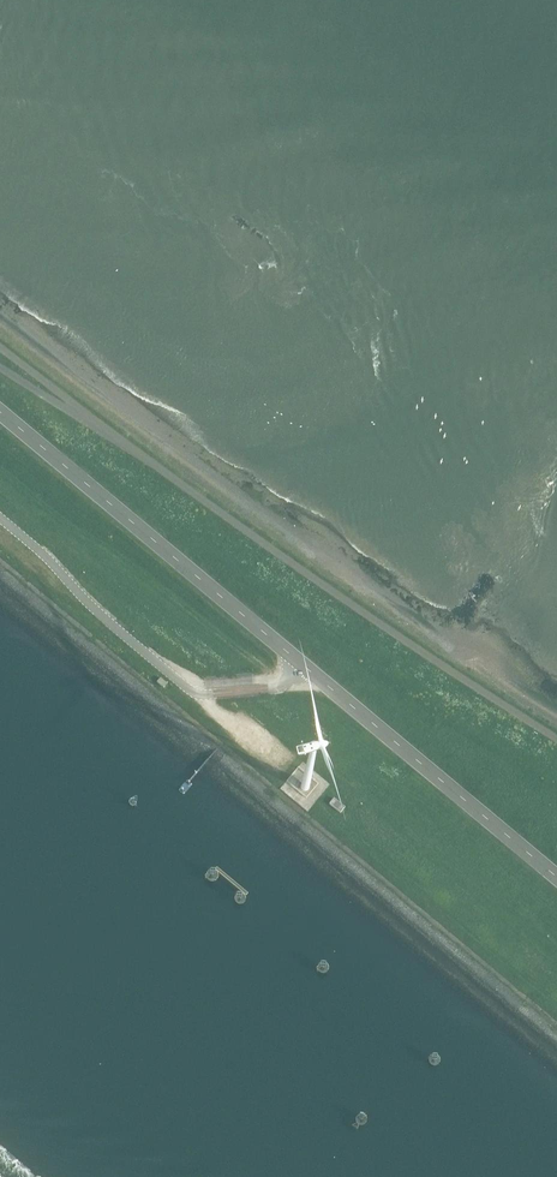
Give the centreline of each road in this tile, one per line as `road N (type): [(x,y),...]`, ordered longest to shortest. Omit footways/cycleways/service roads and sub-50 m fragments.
road 1 (tertiary): [(556,876),(0,408)]

